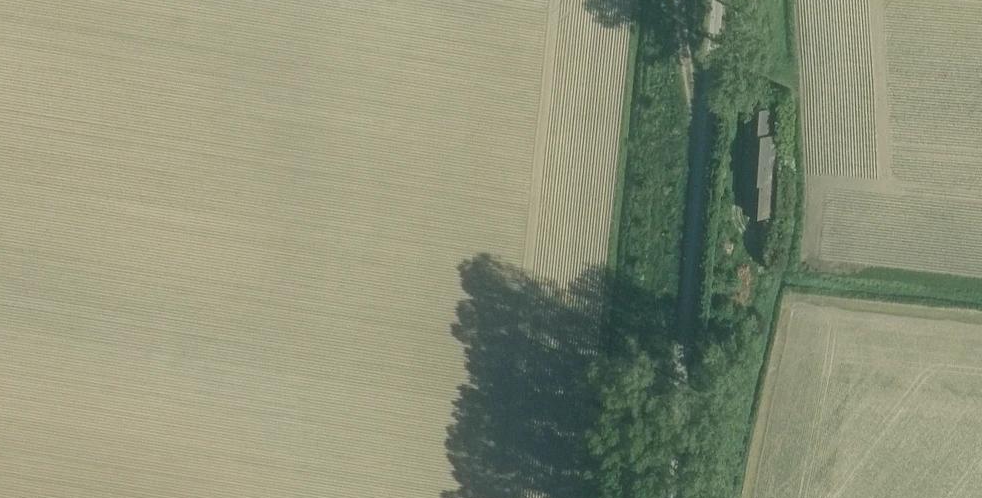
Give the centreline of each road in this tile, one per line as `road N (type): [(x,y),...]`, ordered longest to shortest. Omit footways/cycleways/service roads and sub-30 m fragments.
road 1 (unclassified): [(669,497),(718,0)]

